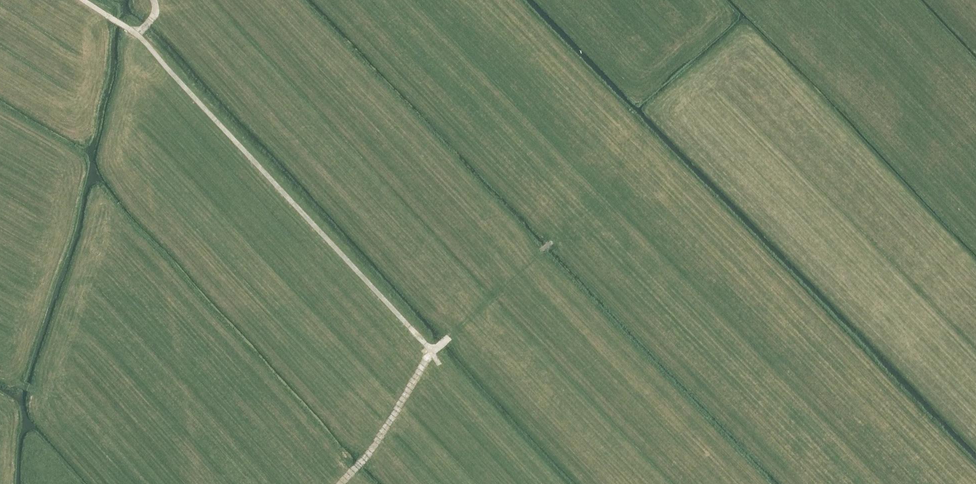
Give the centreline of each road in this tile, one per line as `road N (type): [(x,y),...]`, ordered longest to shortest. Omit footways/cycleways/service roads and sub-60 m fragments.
road 1 (track): [(543,250),(431,351),(138,34),(86,0)]
road 2 (track): [(341,483),(431,351),(443,366)]

